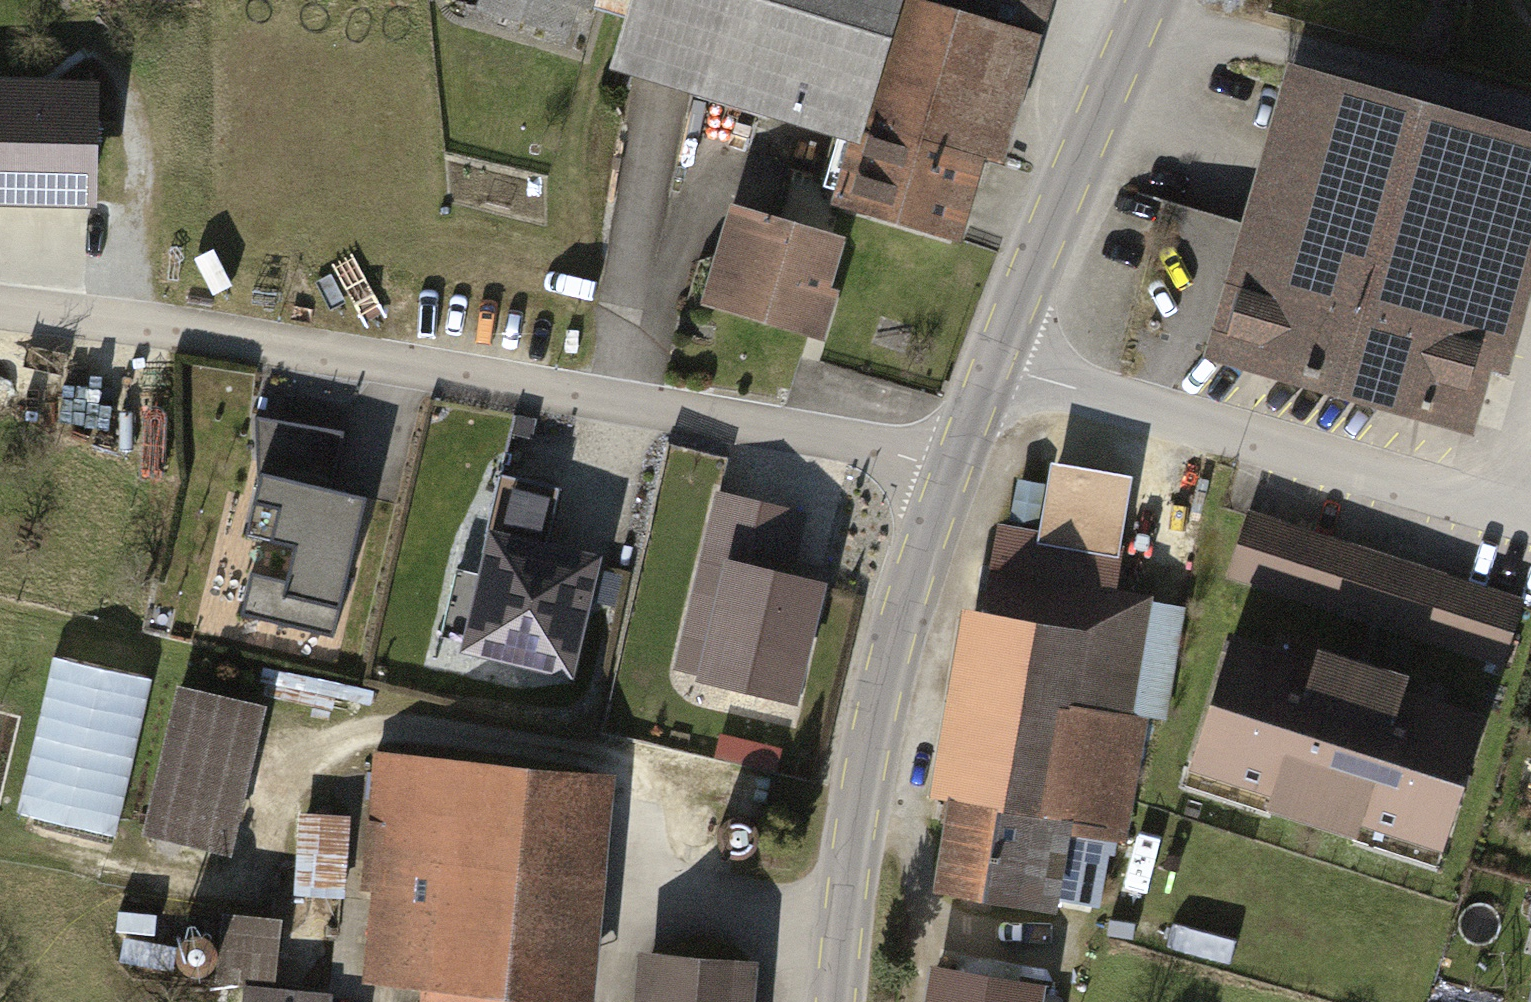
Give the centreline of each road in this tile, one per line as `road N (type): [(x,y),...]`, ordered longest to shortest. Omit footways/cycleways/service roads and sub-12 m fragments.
road 1 (tertiary): [(836,1001),(856,822),(889,649),(992,364)]
road 2 (residential): [(1530,521),(992,364)]
road 3 (tertiary): [(992,364),(1150,0)]
road 4 (track): [(0,26),(108,56),(144,106),(142,325)]

